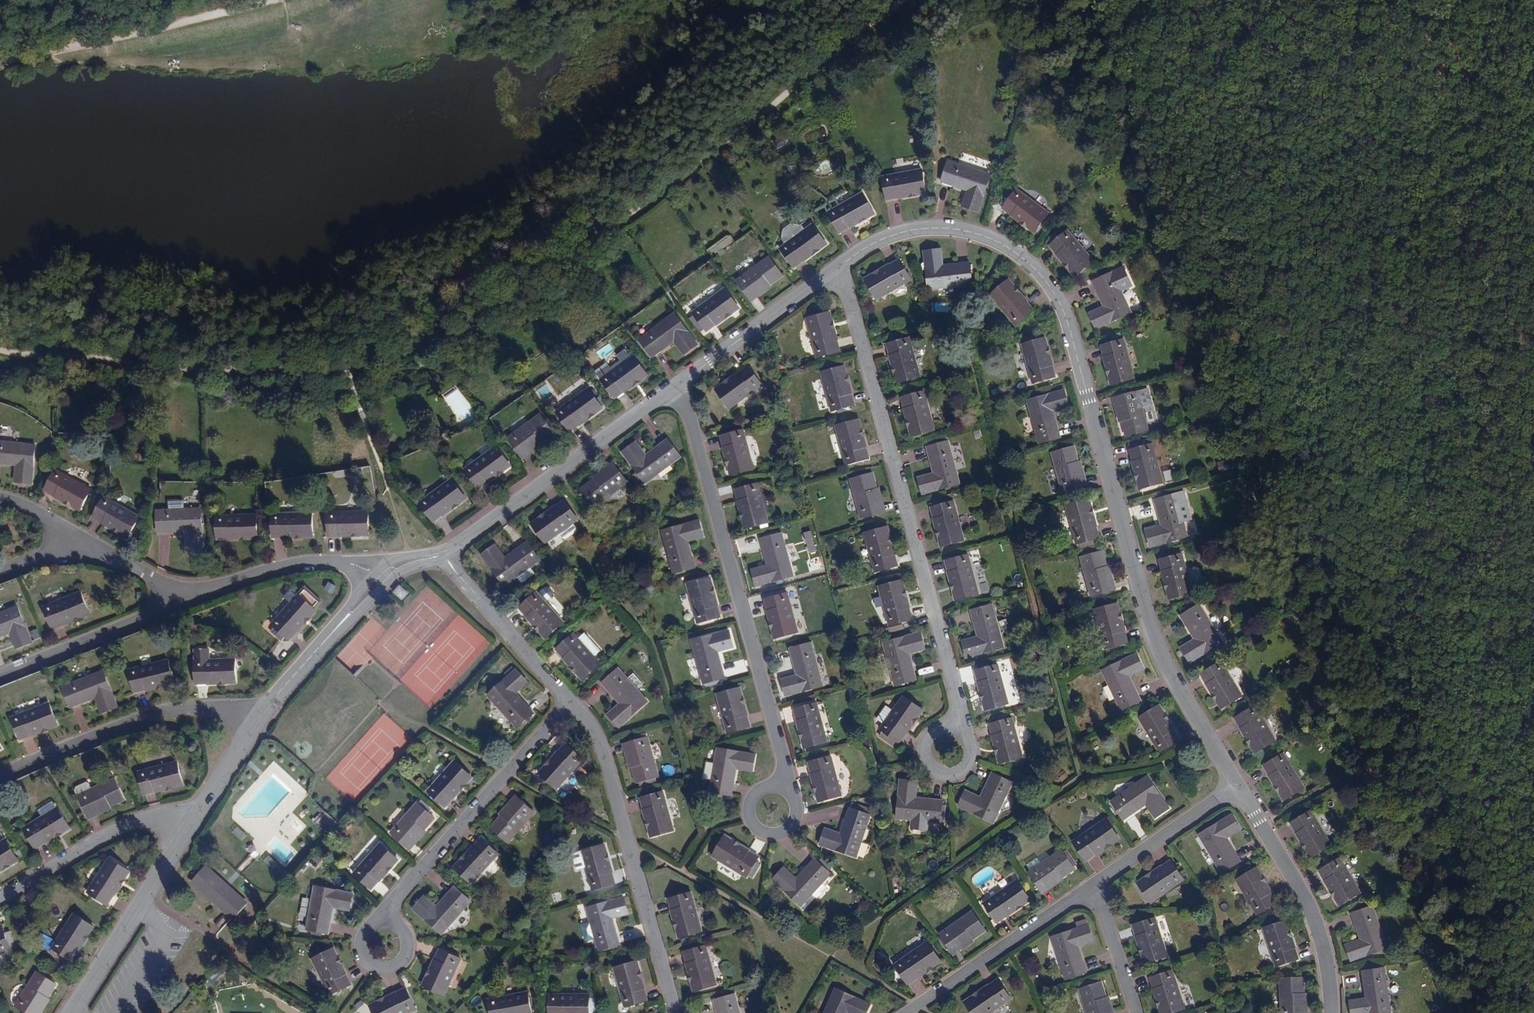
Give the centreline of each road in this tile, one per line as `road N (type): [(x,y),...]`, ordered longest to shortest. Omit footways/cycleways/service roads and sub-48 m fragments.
road 1 (track): [(1108,0),(1130,104),(1170,140),(1197,191),(1243,363),(1287,472),(1436,777),(1511,1012)]
road 2 (track): [(0,343),(235,366),(347,358),(416,341),(458,323),(657,190),(898,0)]
road 3 (residential): [(836,269),(895,233),(970,234),(1030,266),(1067,327),(1149,636),(1233,786)]
road 4 (residential): [(836,269),(958,726)]
road 5 (residential): [(677,383),(781,783)]
road 6 (residential): [(572,696),(616,763),(675,999),(672,1012)]
road 7 (residential): [(572,696),(396,900),(388,919)]
road 8 (residential): [(0,775),(162,709),(264,705)]
road 9 (residential): [(455,545),(677,383)]
road 10 (track): [(266,0),(72,47),(27,54),(0,46)]
road 11 (residential): [(1233,786),(1310,913),(1329,1012)]
road 12 (residential): [(72,1012),(197,811)]
road 13 (residential): [(1094,886),(910,1012)]
road 14 (residential): [(197,811),(110,832),(0,897)]
road 15 (residential): [(0,676),(182,600)]
road 16 (residential): [(677,383),(836,269)]
road 17 (residential): [(448,557),(572,696)]
road 18 (residential): [(1233,786),(1094,886)]
road 19 (residential): [(330,561),(266,569),(182,600)]
road 20 (residential): [(1132,1012),(1094,886)]
road 21 (residential): [(197,811),(264,705)]
road 22 (residential): [(182,600),(76,536)]

